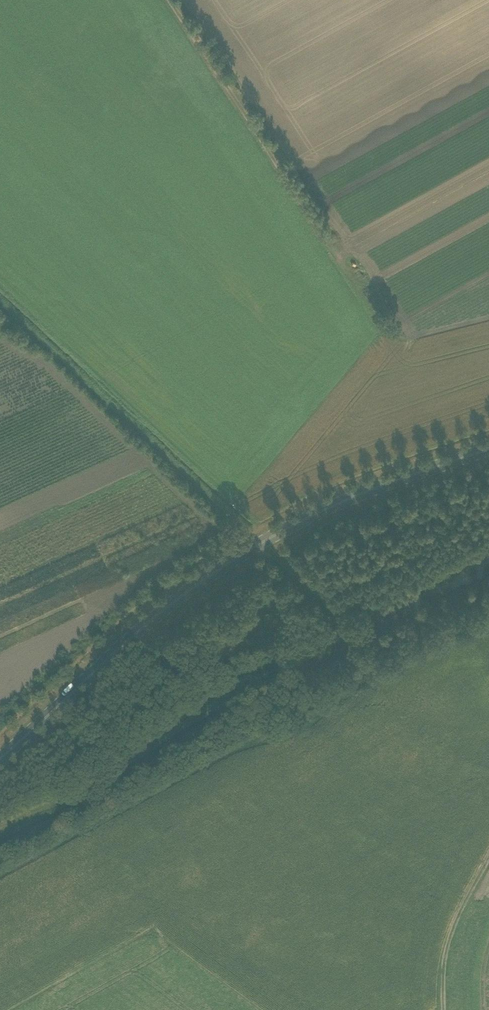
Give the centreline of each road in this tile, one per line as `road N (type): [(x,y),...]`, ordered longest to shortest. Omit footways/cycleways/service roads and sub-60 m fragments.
road 1 (primary): [(0,757),(150,622),(280,535),(351,503),(488,461)]
road 2 (track): [(391,339),(169,0)]
road 3 (track): [(488,853),(447,944),(444,1009)]

